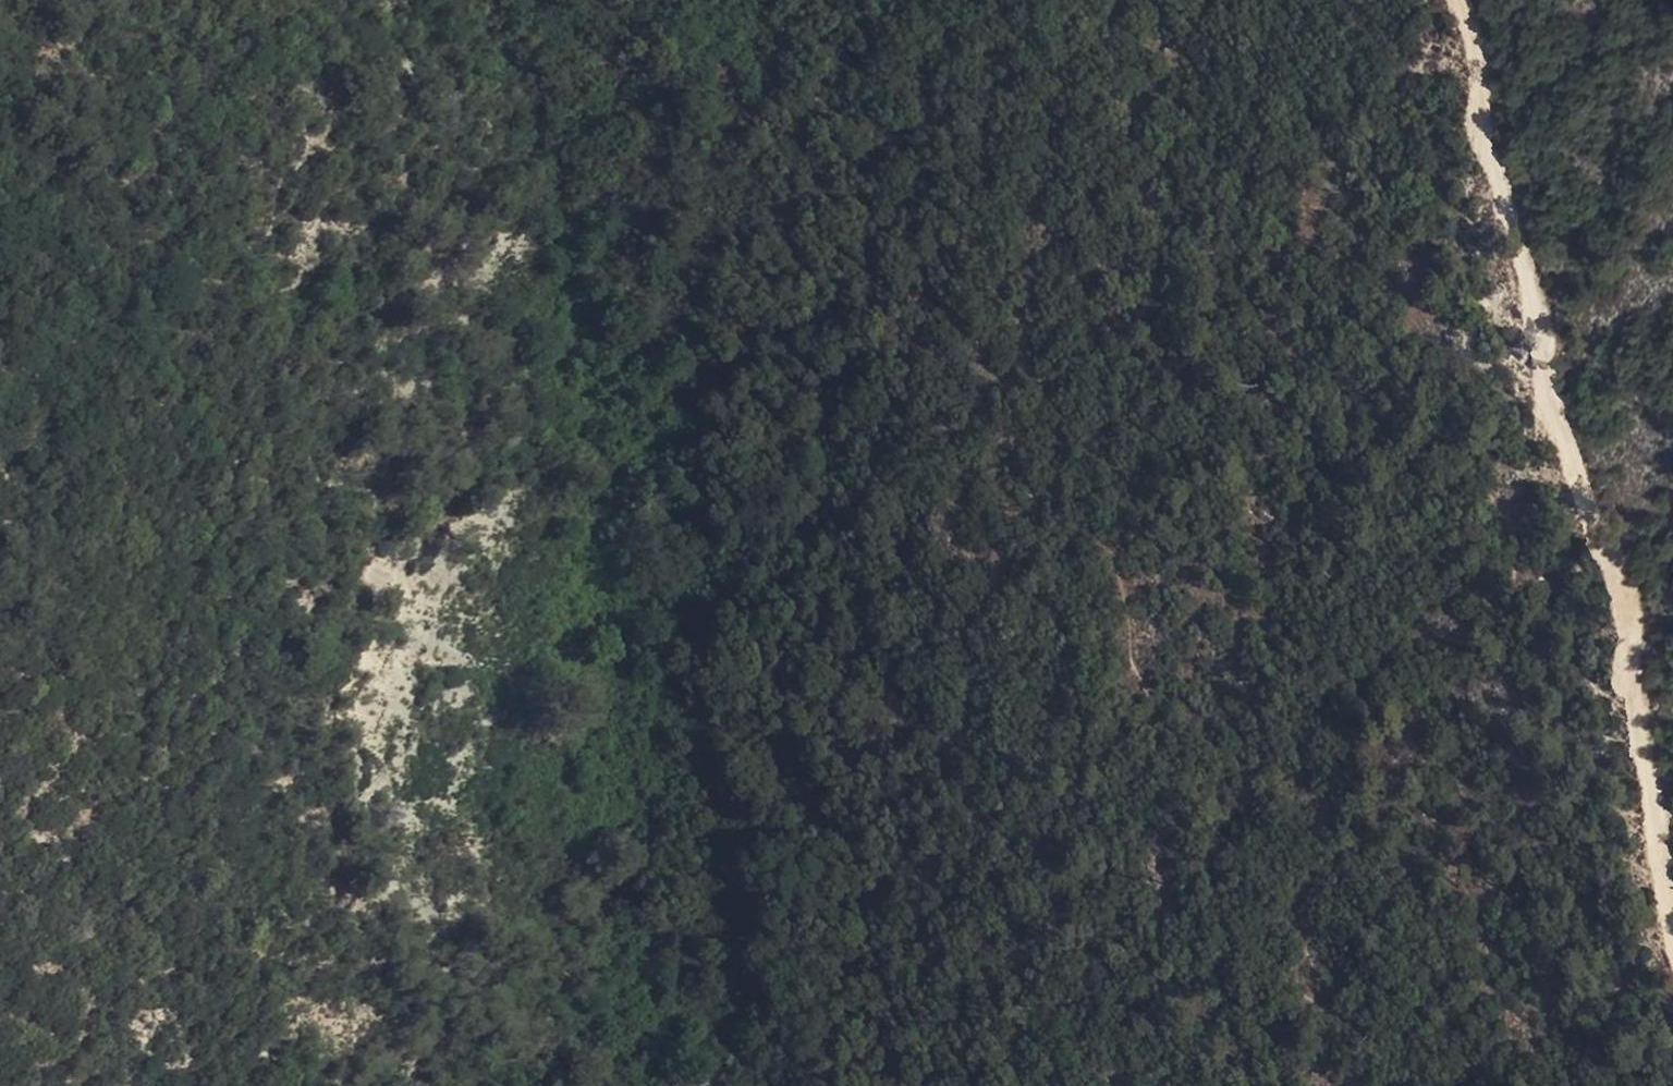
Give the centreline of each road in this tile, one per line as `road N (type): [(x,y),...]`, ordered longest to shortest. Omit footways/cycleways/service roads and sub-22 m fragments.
road 1 (track): [(1672,883),(1642,757),(1632,613),(1570,469),(1455,0)]

